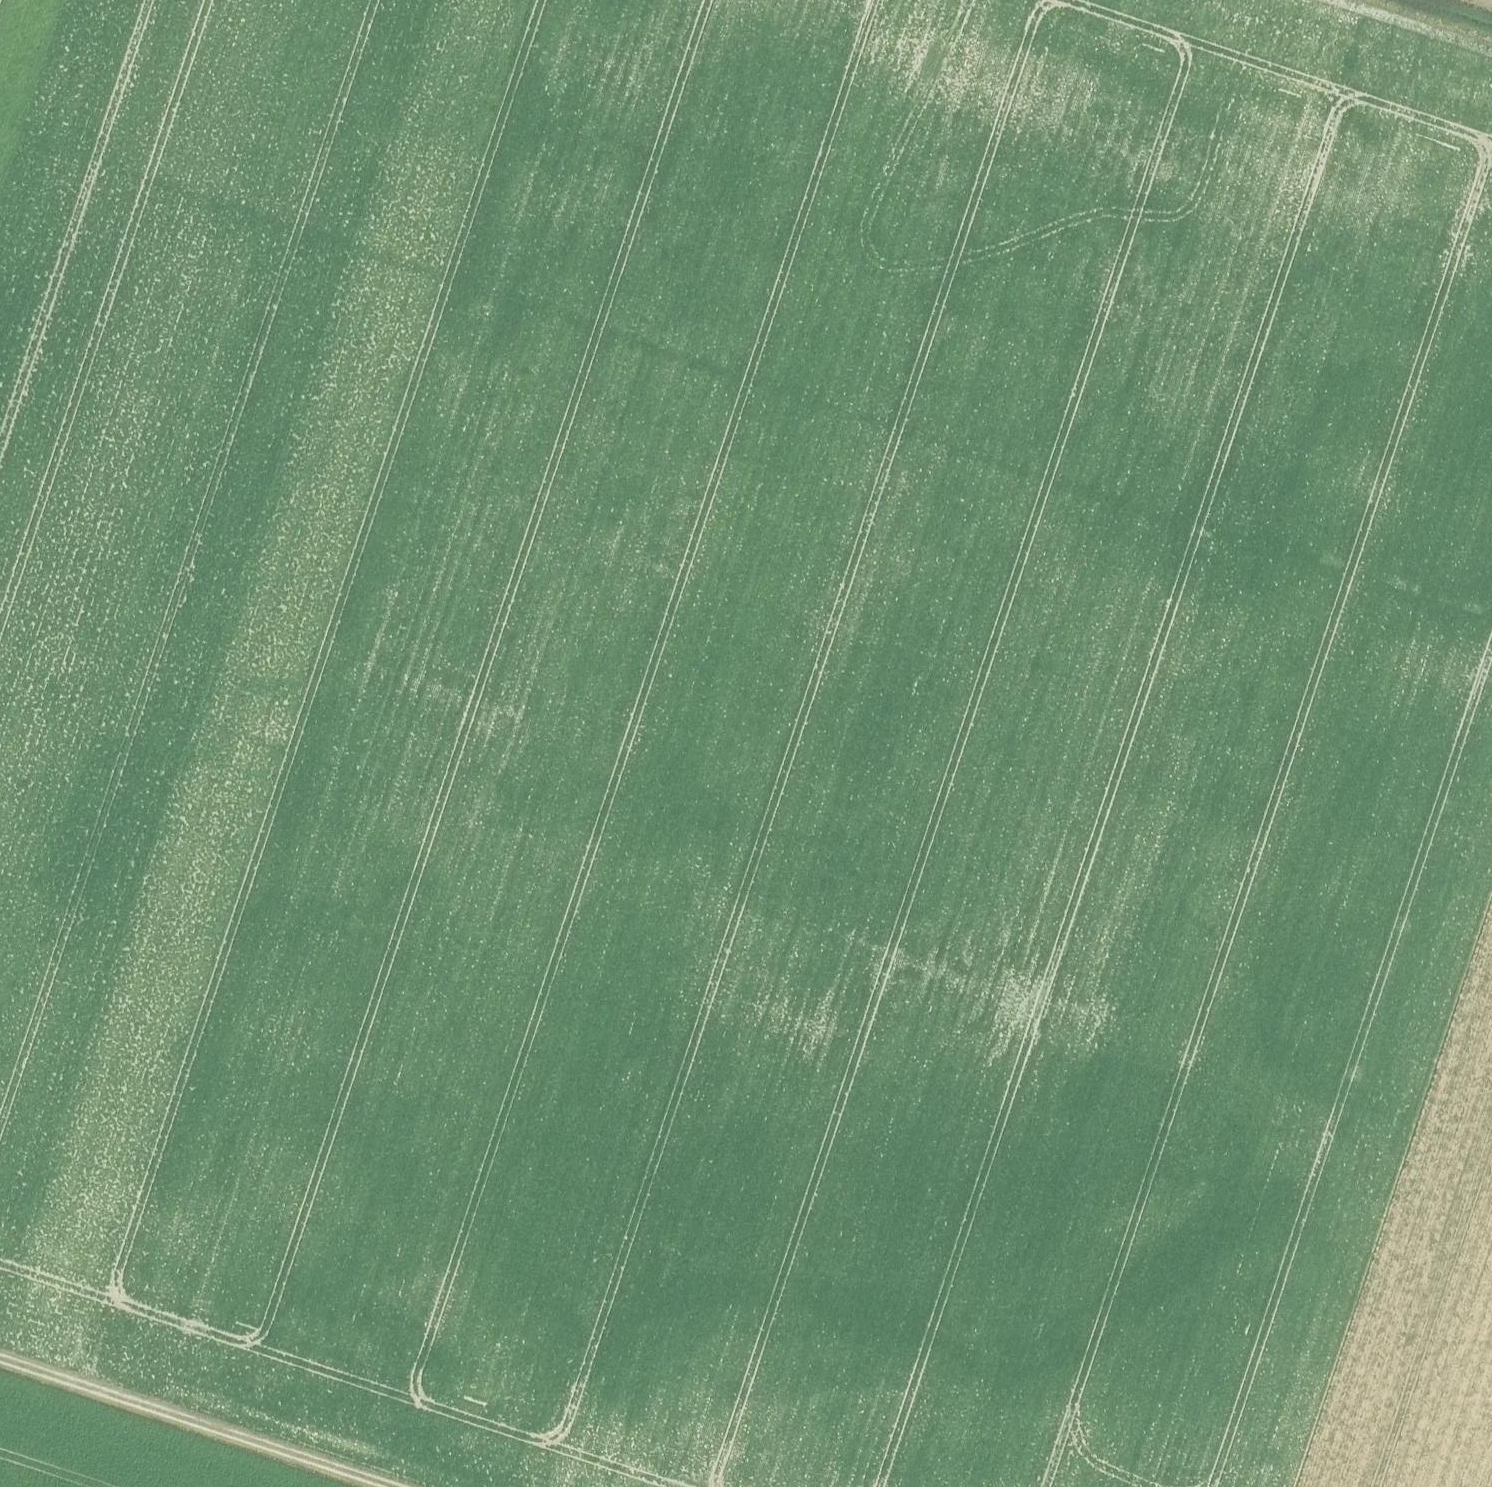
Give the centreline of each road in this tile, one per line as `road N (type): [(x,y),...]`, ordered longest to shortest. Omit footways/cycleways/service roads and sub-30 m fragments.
road 1 (track): [(388,1486),(0,1361)]

